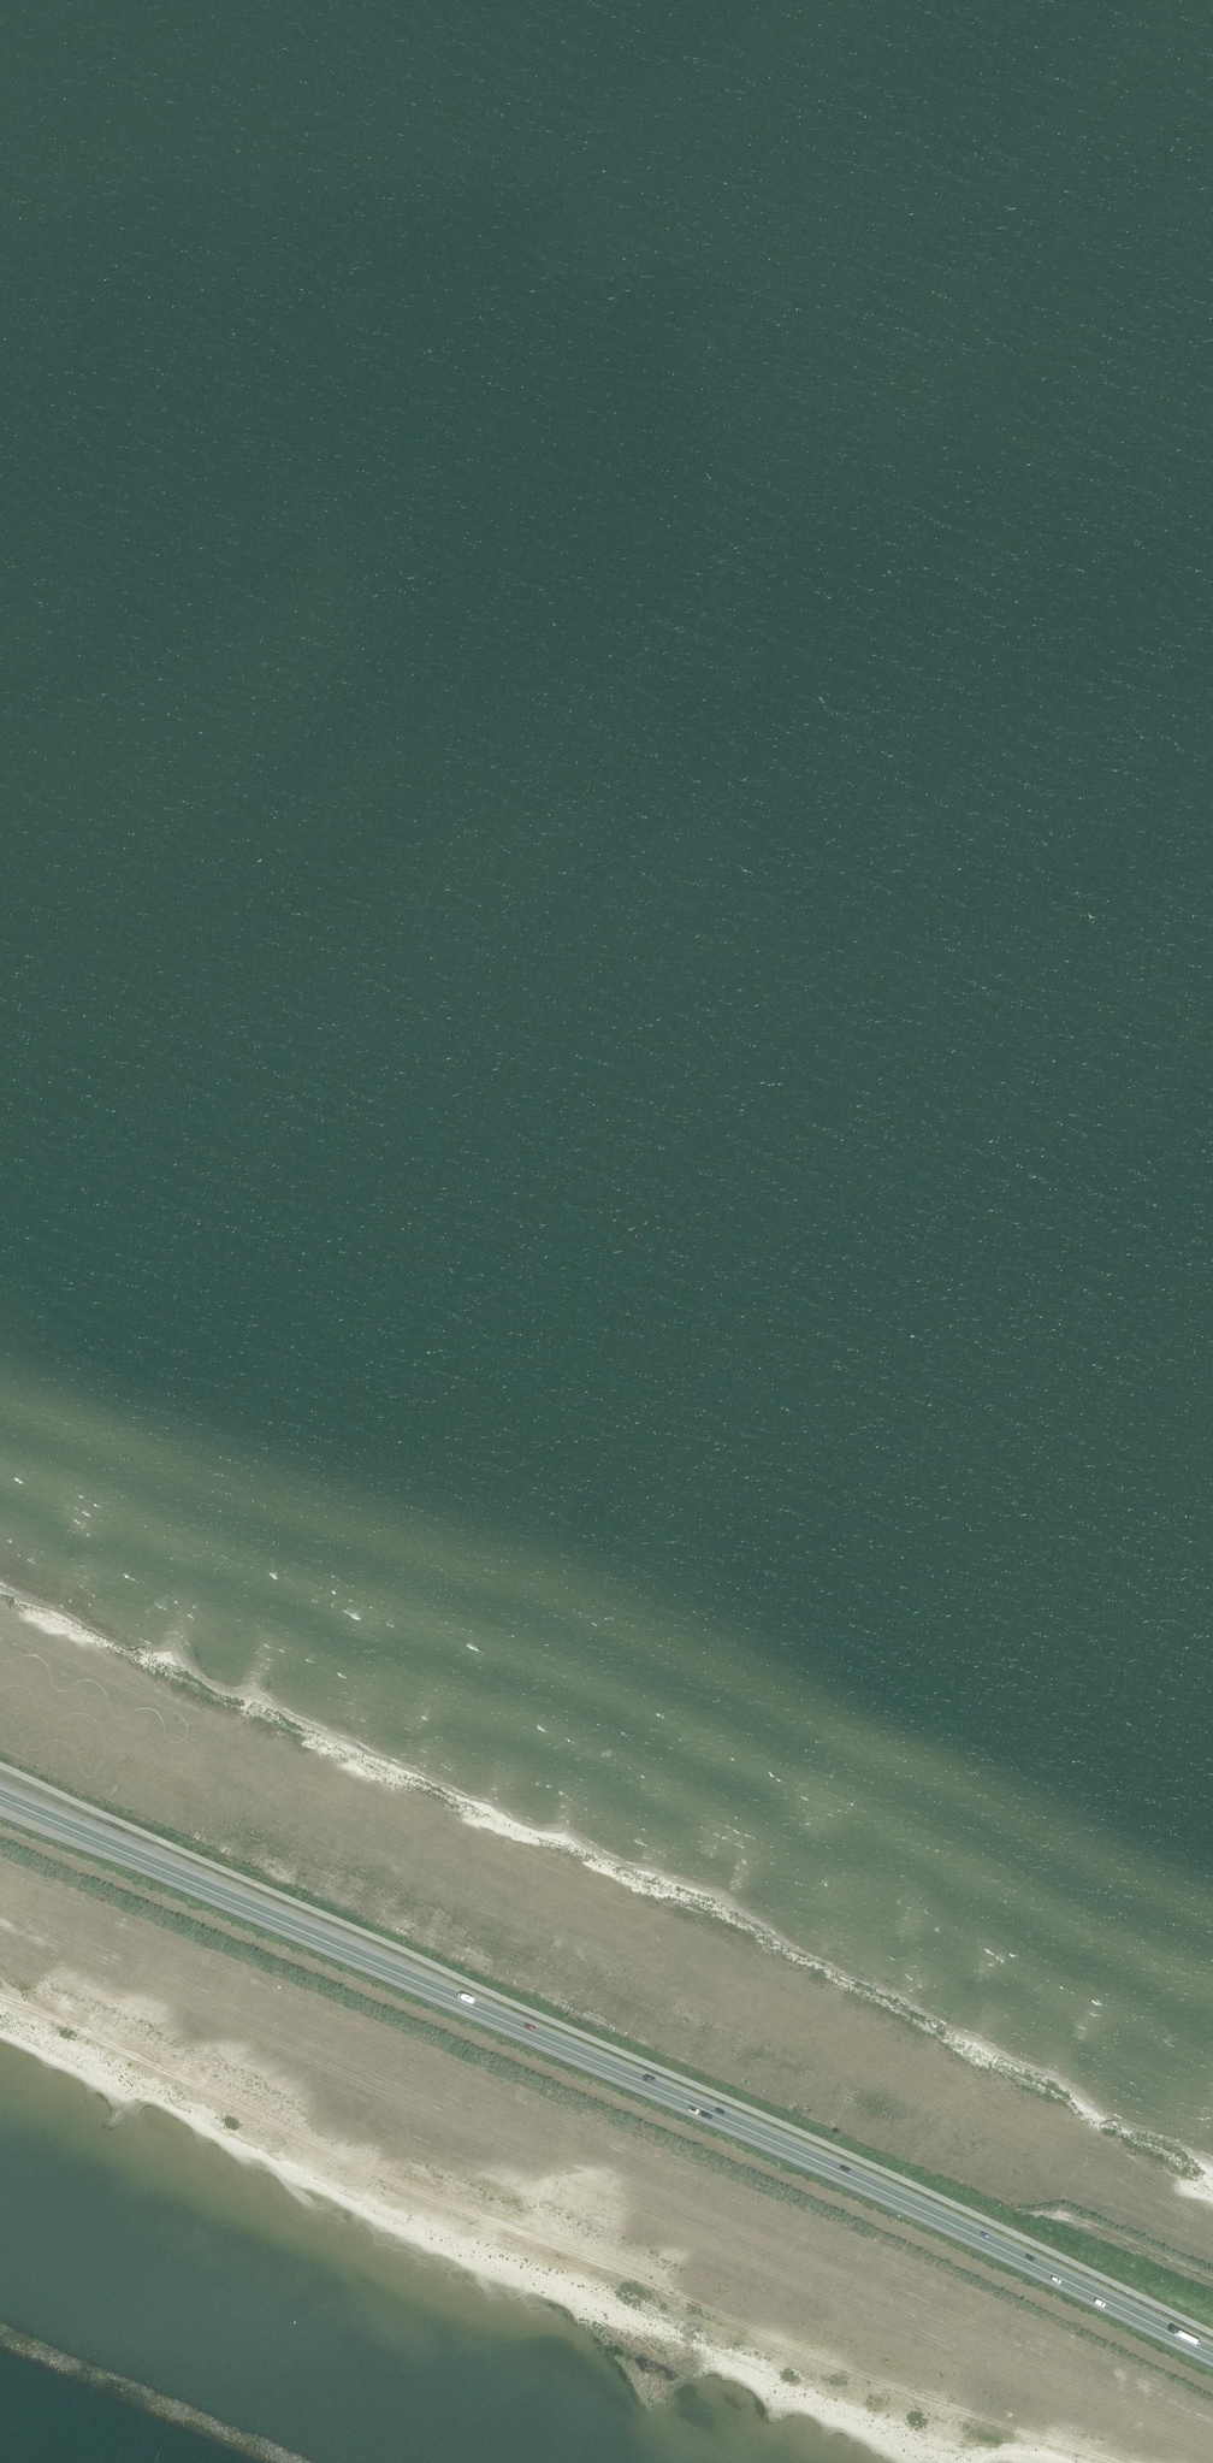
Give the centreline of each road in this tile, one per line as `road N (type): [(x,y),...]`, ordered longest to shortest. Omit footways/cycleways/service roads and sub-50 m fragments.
road 1 (trunk): [(1212,2355),(889,2194),(0,1794)]

